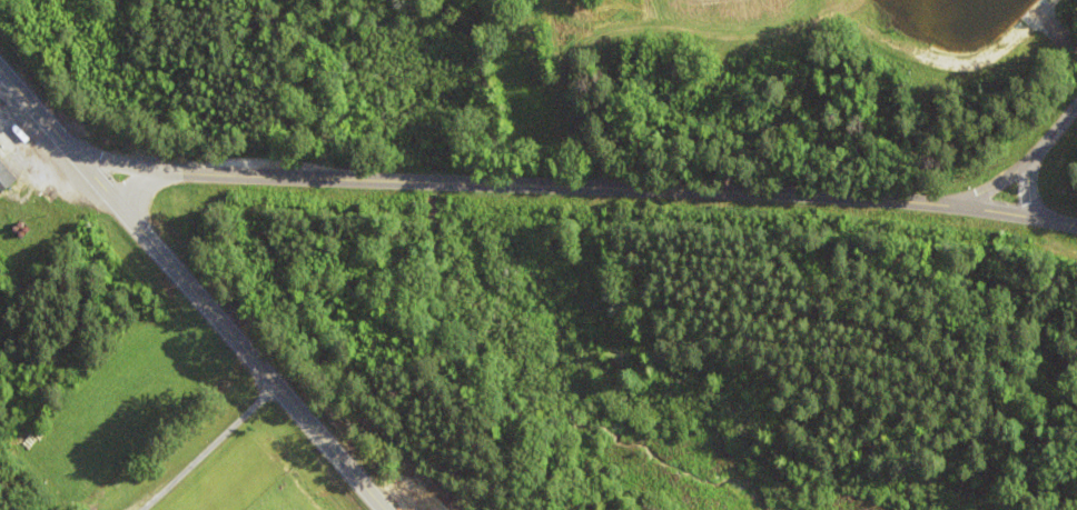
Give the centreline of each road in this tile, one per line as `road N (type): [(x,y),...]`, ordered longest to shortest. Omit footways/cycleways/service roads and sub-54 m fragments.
road 1 (tertiary): [(1076,224),(979,206),(799,196),(160,174),(129,219)]
road 2 (primary): [(382,509),(0,73)]

